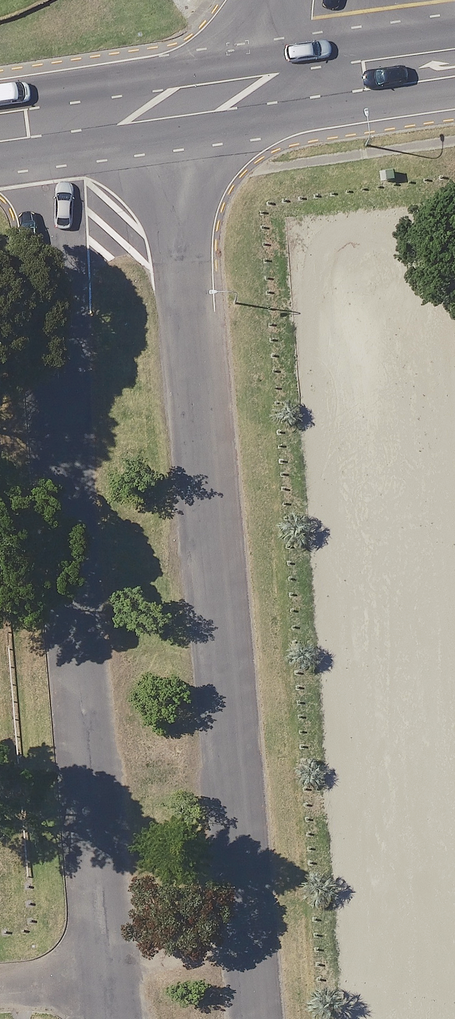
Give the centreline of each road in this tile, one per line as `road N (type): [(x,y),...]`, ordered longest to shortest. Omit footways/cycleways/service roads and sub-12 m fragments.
road 1 (residential): [(179,103),(258,1018)]
road 2 (residential): [(124,1018),(37,136)]
road 3 (trunk): [(325,65),(179,103)]
road 4 (trunk): [(179,103),(37,136)]
road 5 (trunk): [(454,52),(325,65)]

